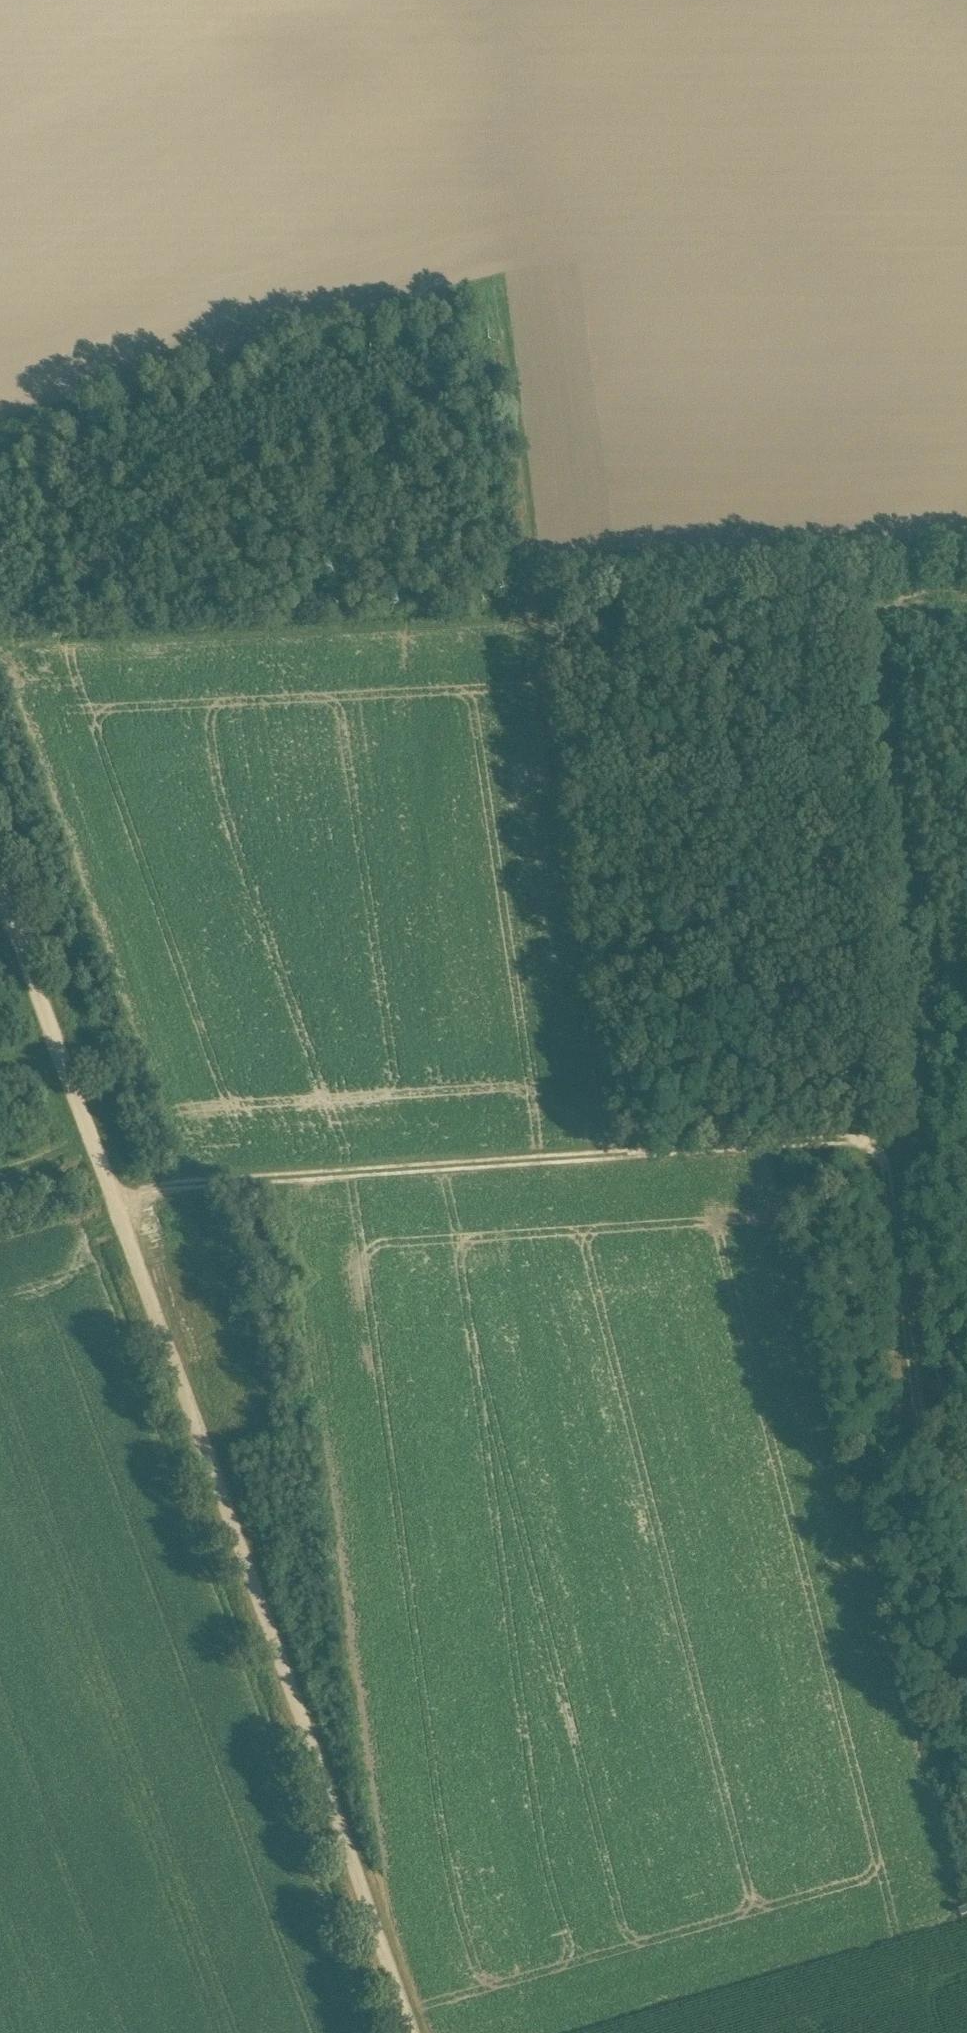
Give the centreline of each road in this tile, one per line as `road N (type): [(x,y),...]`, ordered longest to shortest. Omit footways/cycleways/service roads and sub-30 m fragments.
road 1 (track): [(966,1448),(929,1432),(893,1170),(861,1137),(114,1188)]
road 2 (track): [(99,1146),(417,2032)]
road 3 (track): [(0,870),(99,1146)]

